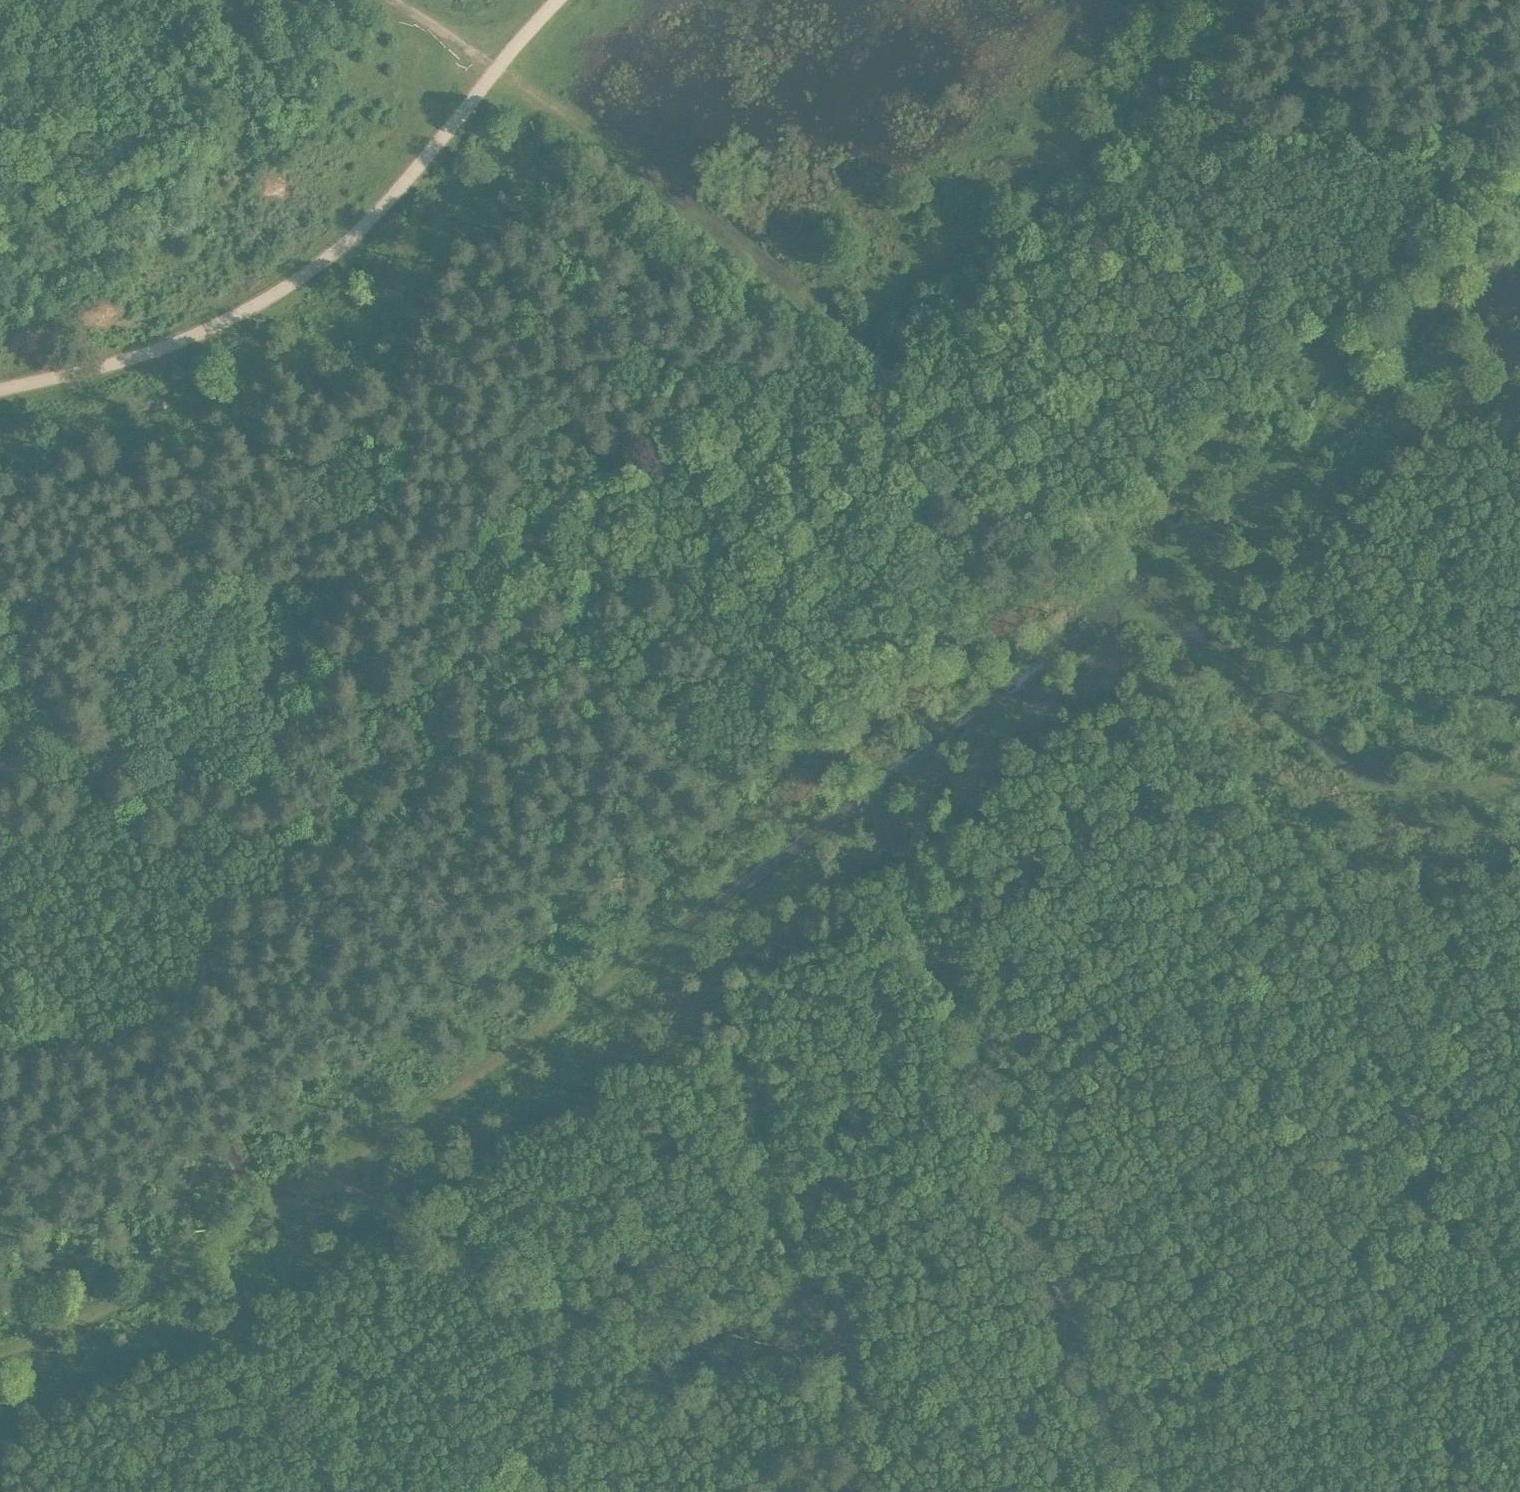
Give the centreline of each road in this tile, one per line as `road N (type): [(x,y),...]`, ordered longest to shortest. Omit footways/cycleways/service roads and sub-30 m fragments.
road 1 (track): [(760,268),(1131,584)]
road 2 (track): [(1519,772),(1476,787),(1425,789),(1367,769),(1310,737),(1131,584)]
road 3 (track): [(760,268),(650,174),(493,67)]

